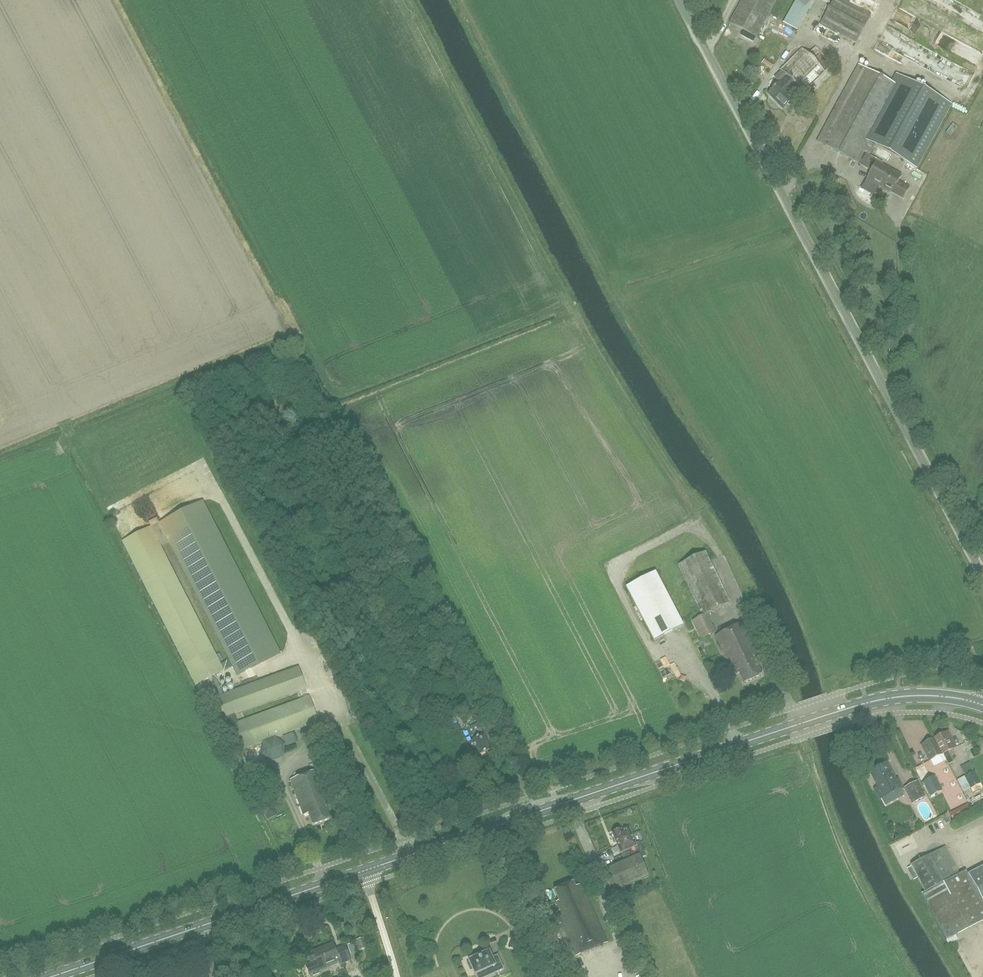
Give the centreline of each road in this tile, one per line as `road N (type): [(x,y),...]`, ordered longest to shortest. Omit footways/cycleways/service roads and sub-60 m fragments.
road 1 (track): [(459,0),(642,344),(744,500),(834,696)]
road 2 (unclassified): [(982,577),(685,0)]
road 3 (primary): [(364,870),(875,701),(928,695),(982,705)]
road 4 (primary): [(51,976),(364,870)]
road 5 (track): [(910,976),(844,851),(799,725)]

